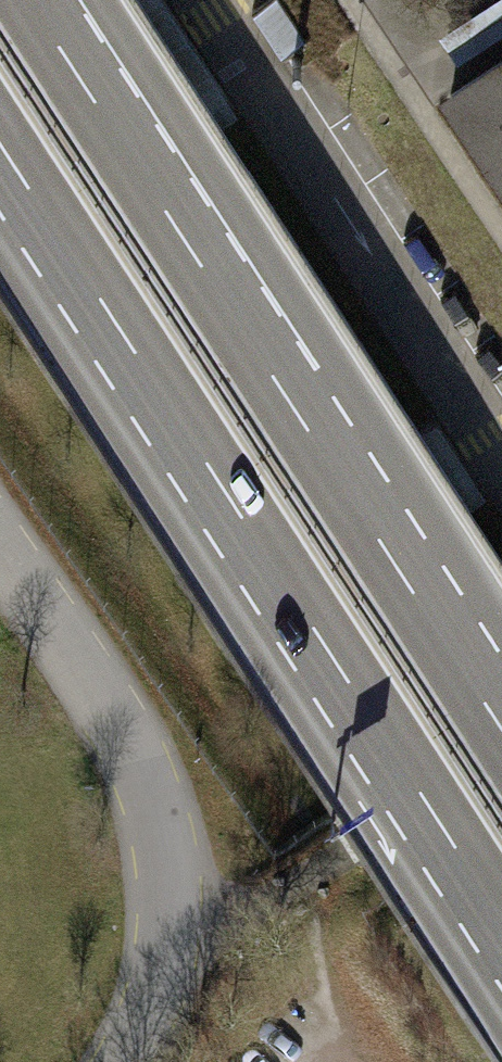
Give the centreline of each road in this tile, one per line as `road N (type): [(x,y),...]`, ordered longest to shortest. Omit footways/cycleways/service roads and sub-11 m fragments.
road 1 (motorway): [(0,146),(501,919)]
road 2 (motorway): [(501,726),(32,0)]
road 3 (unclassified): [(0,557),(132,745),(167,850),(165,949),(123,1061)]

